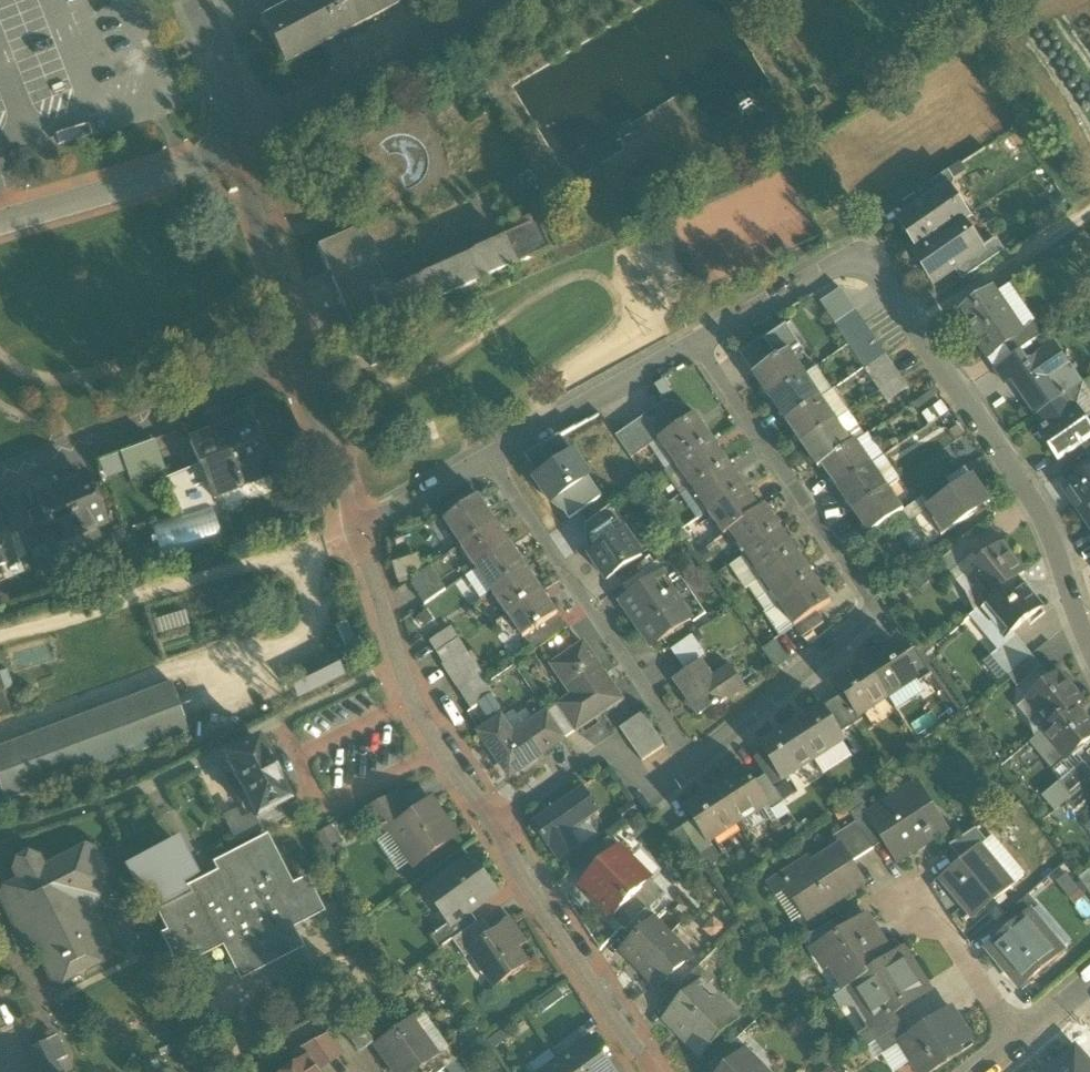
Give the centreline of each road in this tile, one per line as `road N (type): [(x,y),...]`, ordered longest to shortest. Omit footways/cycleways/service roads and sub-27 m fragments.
road 1 (residential): [(694,766),(877,611),(693,342)]
road 2 (residential): [(847,257),(880,264),(1051,503),(1089,623)]
road 3 (residential): [(487,456),(694,766)]
road 4 (residential): [(350,531),(412,699),(438,750),(495,824)]
road 5 (residential): [(292,366),(0,480)]
road 6 (residential): [(237,143),(434,47),(506,0)]
road 7 (residential): [(495,824),(656,1071)]
road 8 (residential): [(0,221),(237,143)]
road 9 (residential): [(487,456),(693,342)]
road 10 (residential): [(237,143),(292,366)]
road 11 (residential): [(654,802),(611,746),(495,824)]
road 12 (residential): [(693,342),(847,257)]
road 13 (residential): [(292,366),(350,531)]
road 14 (residential): [(1018,1042),(921,899)]
road 15 (residential): [(350,531),(487,456)]
road 16 (residential): [(193,0),(228,92),(237,143)]

